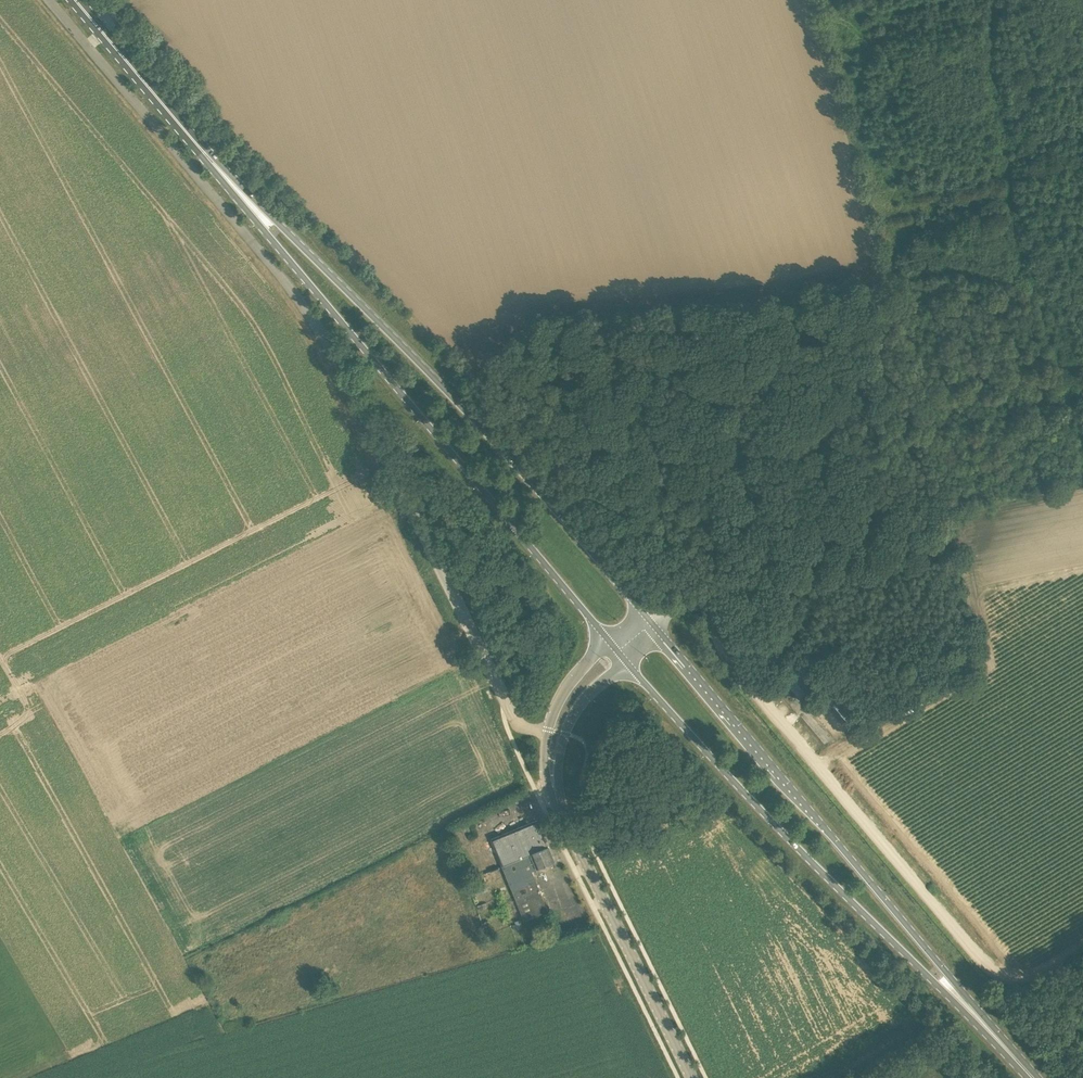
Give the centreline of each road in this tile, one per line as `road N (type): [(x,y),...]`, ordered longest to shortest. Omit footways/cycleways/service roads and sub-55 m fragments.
road 1 (primary): [(651,624),(527,477),(223,174)]
road 2 (primary): [(223,174),(608,641)]
road 3 (primary): [(982,1024),(651,624)]
road 4 (track): [(1082,947),(1031,980),(1011,982),(991,972),(725,653)]
road 5 (primary): [(626,662),(836,888),(982,1024)]
road 6 (secondary): [(692,1077),(553,784)]
road 7 (primary): [(223,174),(75,0)]
road 8 (secondary): [(608,641),(556,704),(545,755),(553,784)]
road 9 (secondary): [(553,784),(567,728),(626,662)]

